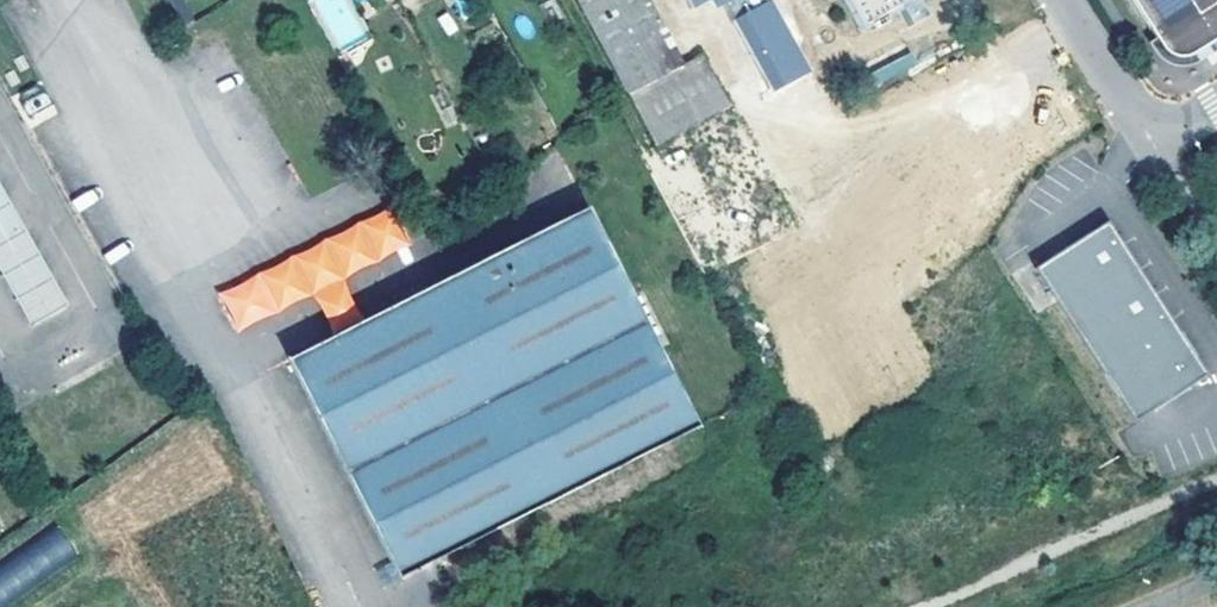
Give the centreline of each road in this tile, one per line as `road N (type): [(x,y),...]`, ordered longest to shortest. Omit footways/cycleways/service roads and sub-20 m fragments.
road 1 (residential): [(1216,108),(1168,121),(1139,111),(1063,0)]

